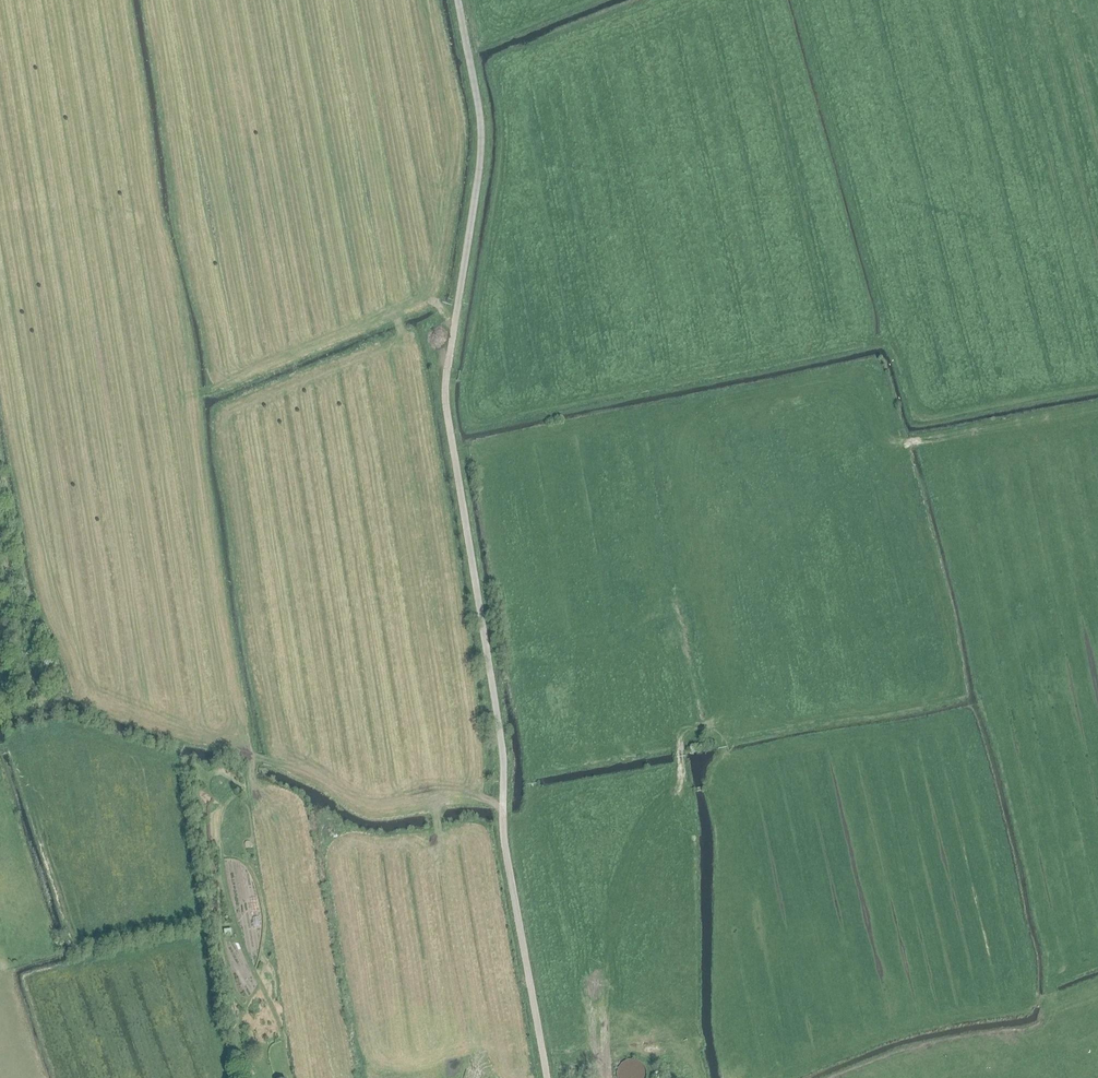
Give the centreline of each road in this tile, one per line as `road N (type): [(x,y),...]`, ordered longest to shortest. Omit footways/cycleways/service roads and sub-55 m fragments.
road 1 (unclassified): [(546,1077),(505,837),(504,742),(449,413),(484,164),(460,0)]

